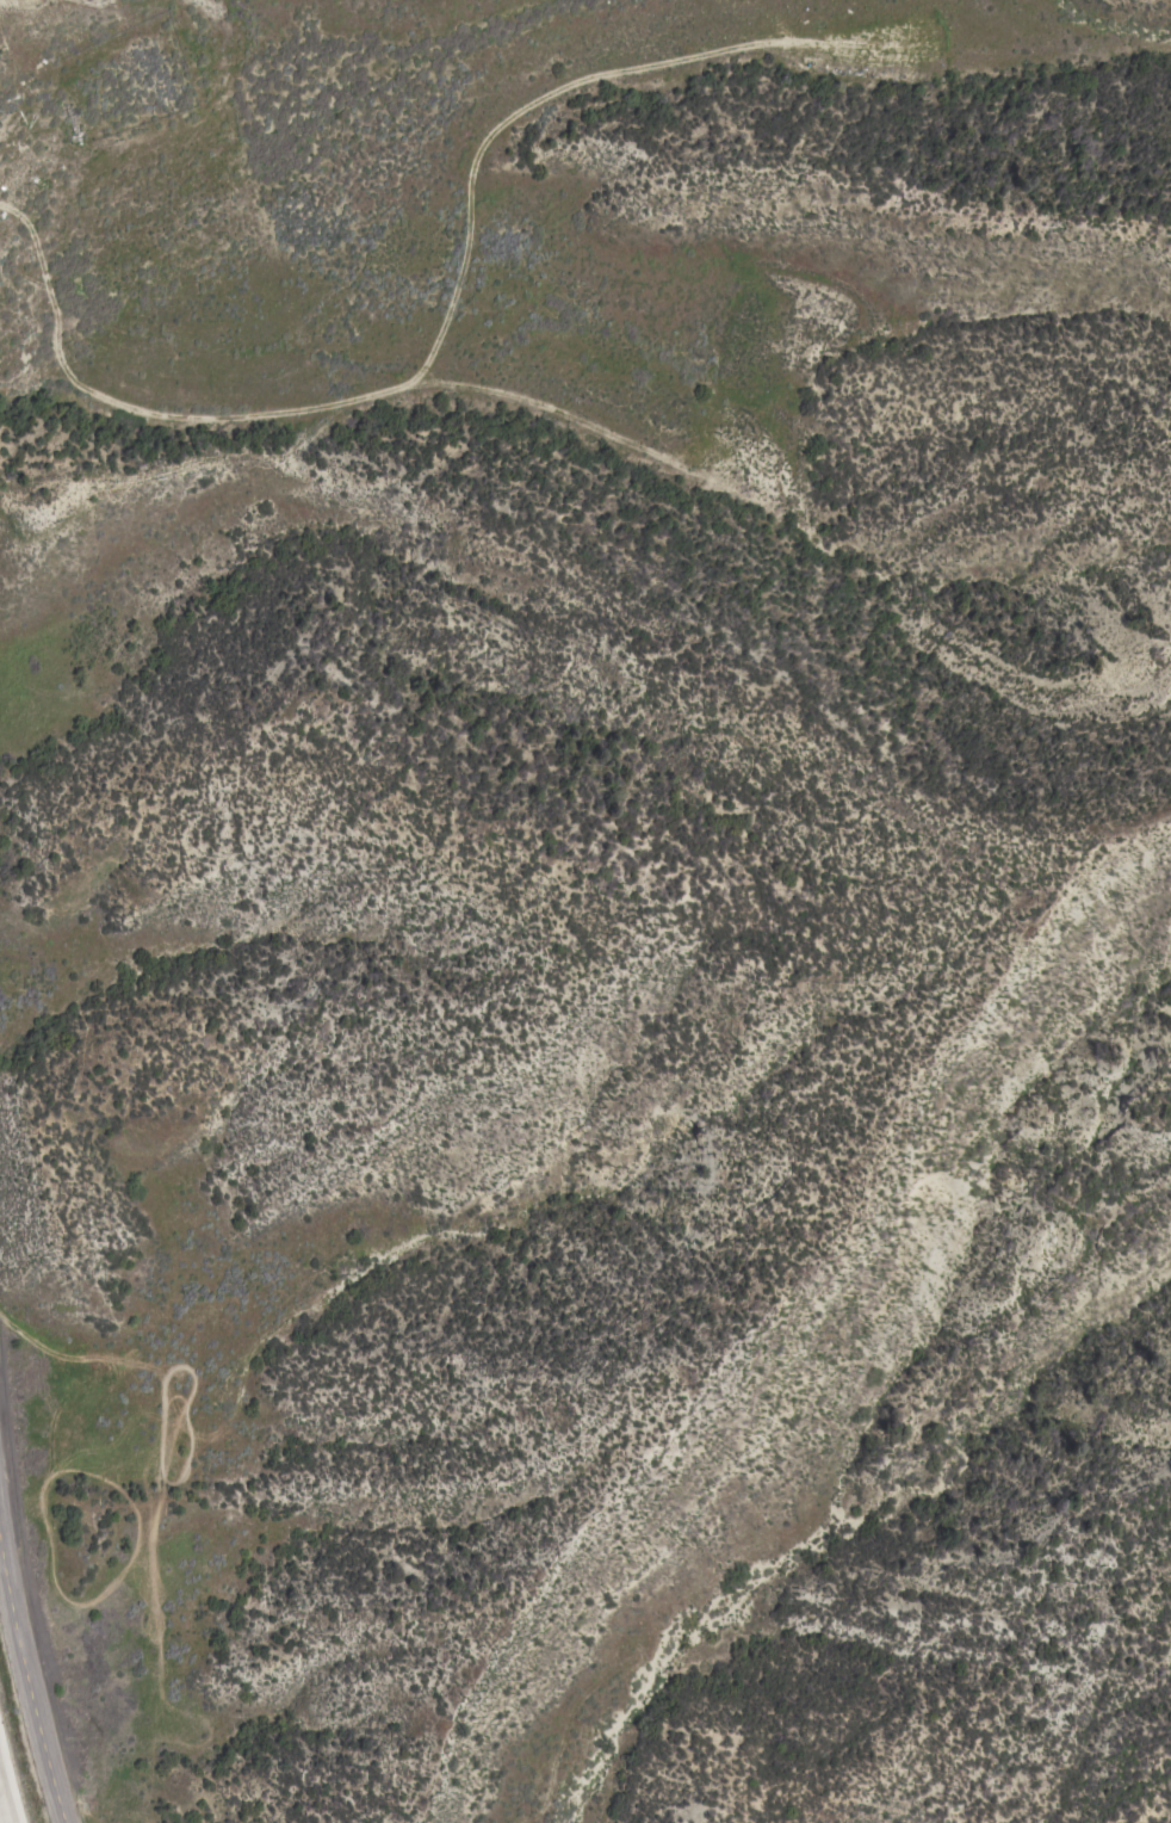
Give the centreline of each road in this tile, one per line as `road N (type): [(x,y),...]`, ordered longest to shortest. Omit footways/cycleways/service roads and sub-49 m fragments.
road 1 (residential): [(0,1525),(68,1822)]

